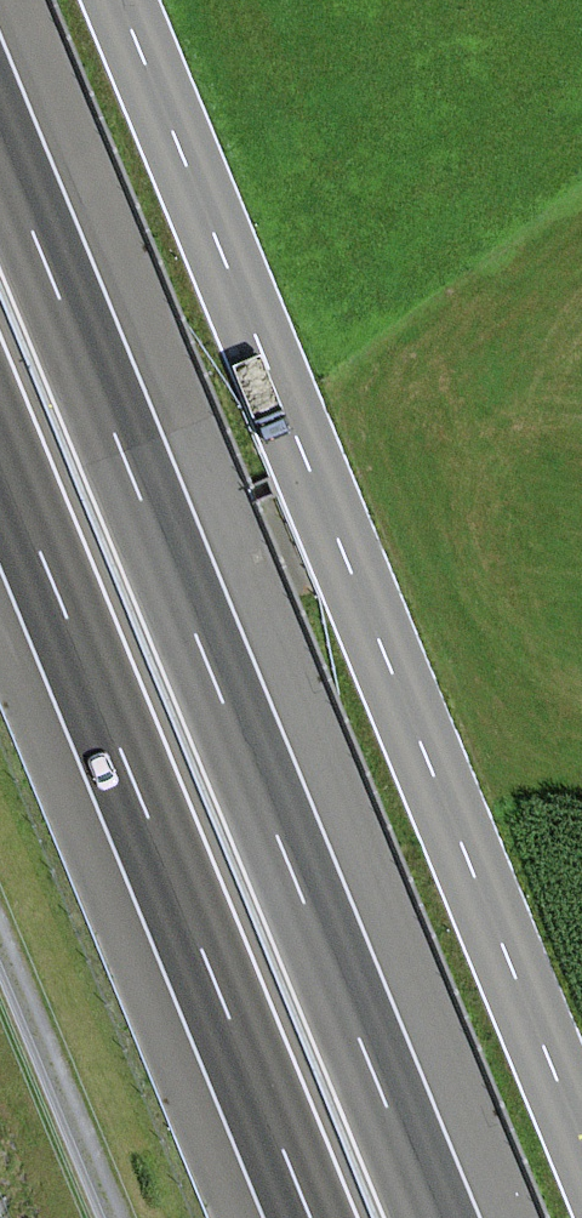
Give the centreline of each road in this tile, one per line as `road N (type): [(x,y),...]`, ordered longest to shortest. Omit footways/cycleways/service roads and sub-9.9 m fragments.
road 1 (primary): [(115,0),(581,1157)]
road 2 (motorway): [(432,1217),(0,149)]
road 3 (motorway): [(0,444),(313,1217)]
road 4 (track): [(112,1217),(0,943)]

